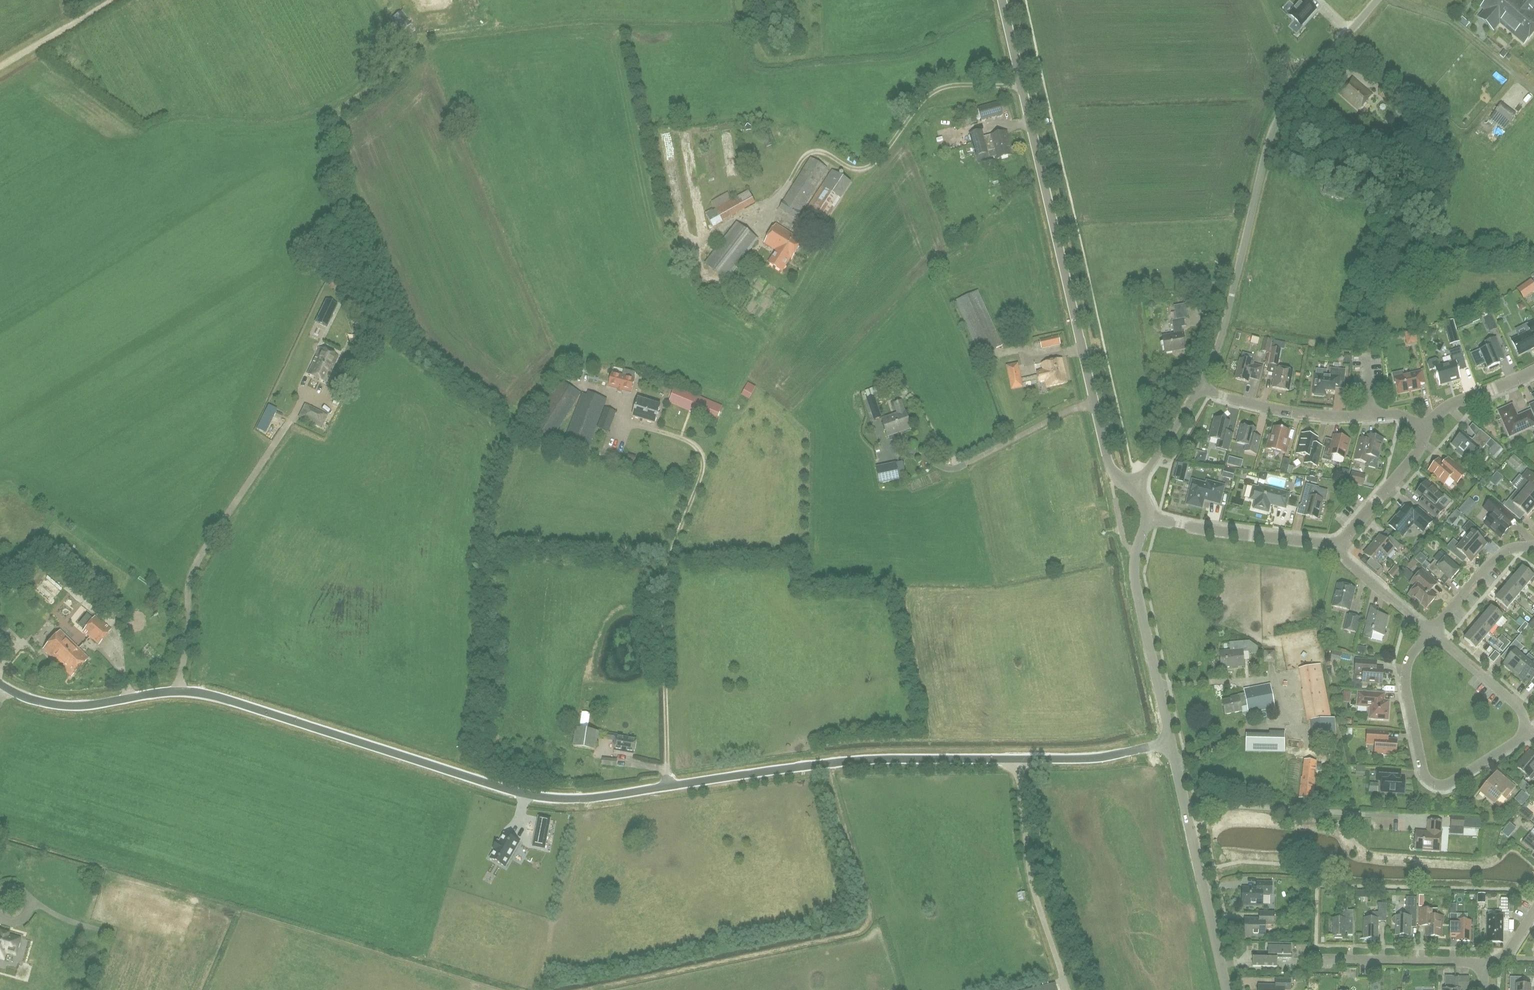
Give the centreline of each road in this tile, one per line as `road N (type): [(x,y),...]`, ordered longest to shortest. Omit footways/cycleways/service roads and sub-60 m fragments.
road 1 (unclassified): [(0,686),(32,701),(77,707),(201,694),(552,799),(833,764),(1083,761),(1129,752)]
road 2 (unclassified): [(1231,296),(1278,119),(1377,0)]
road 3 (unclassified): [(1076,320),(1002,0)]
road 4 (residential): [(1531,728),(1441,783),(1424,779),(1403,703),(1405,665),(1428,634)]
road 5 (residential): [(1225,989),(1169,745)]
road 6 (residential): [(1169,745),(1133,576),(1146,519)]
road 7 (residential): [(1200,389),(1270,410),(1393,415),(1424,429)]
road 8 (residential): [(1482,964),(1316,960)]
road 9 (residential): [(1180,525),(1340,545)]
road 10 (residential): [(1111,472),(1076,320)]
road 11 (residential): [(1428,634),(1506,544),(1533,545)]
road 12 (residential): [(1340,545),(1413,459),(1424,429)]
road 13 (residential): [(1531,728),(1428,634)]
road 14 (track): [(0,66),(112,0)]
road 15 (residential): [(1428,634),(1347,563),(1340,545)]
road 16 (residential): [(1424,429),(1451,405),(1533,372)]
road 17 (residential): [(1130,486),(1200,389)]

